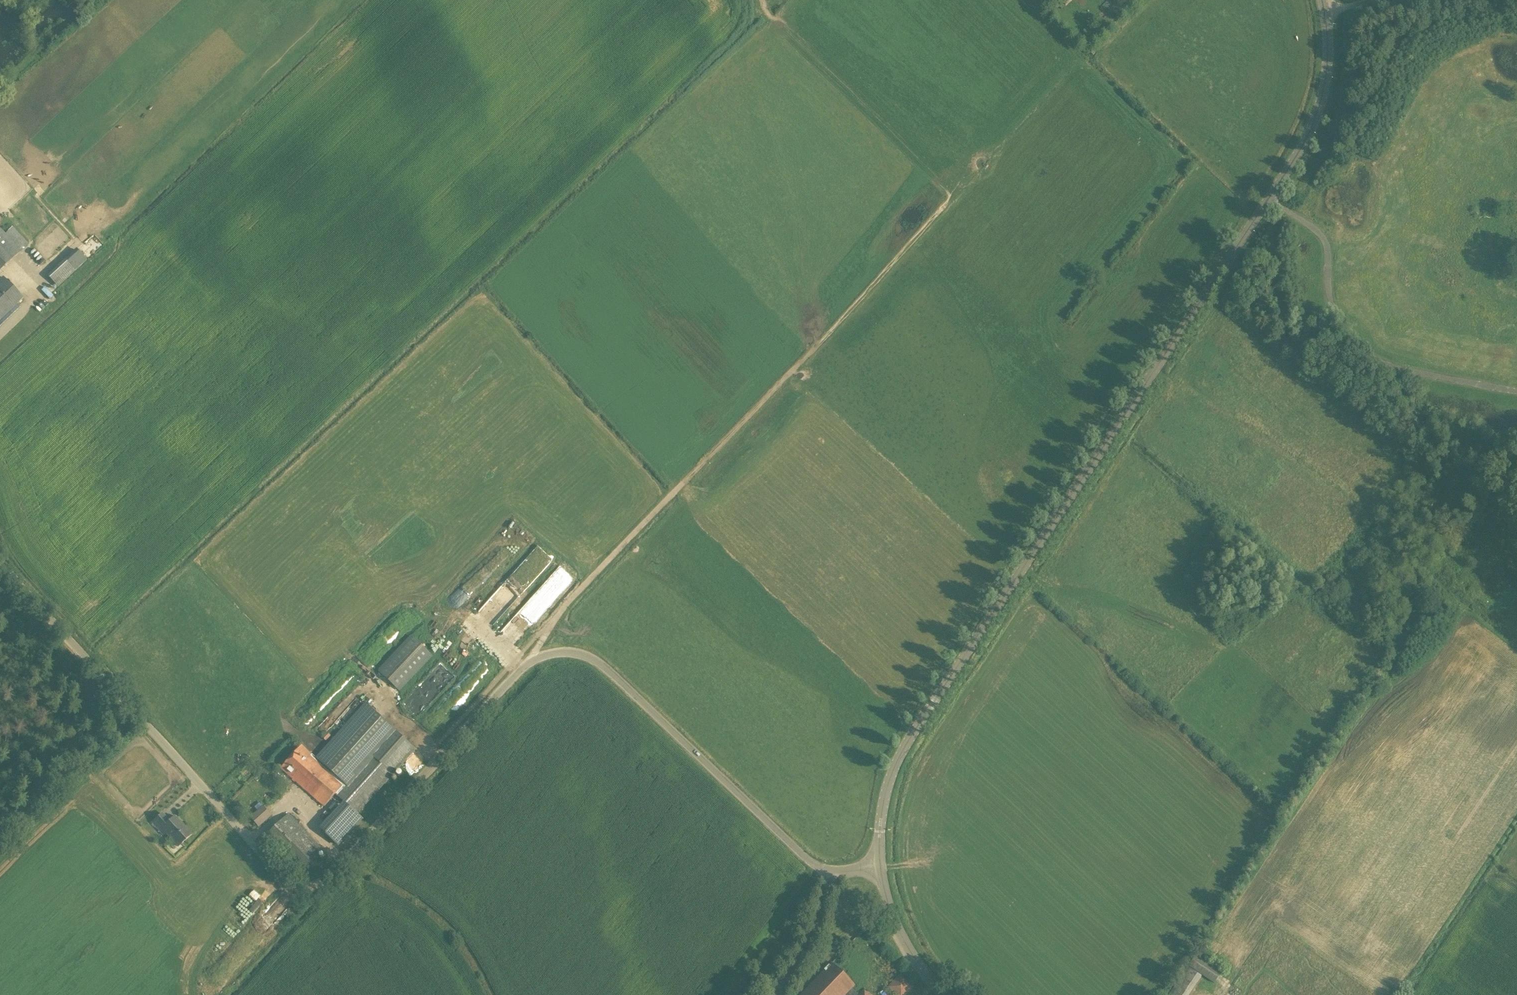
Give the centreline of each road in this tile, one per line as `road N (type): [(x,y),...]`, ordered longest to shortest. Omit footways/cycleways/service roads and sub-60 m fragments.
road 1 (unclassified): [(835,870),(813,864),(592,656),(567,650),(531,659),(327,879),(294,884),(267,864),(0,561)]
road 2 (unclassified): [(880,867),(896,762),(1304,141),(1328,56),(1322,0)]
road 3 (track): [(1270,198),(1328,242),(1332,306),(1365,355),(1389,367),(1516,391)]
road 4 (residential): [(950,994),(908,946),(880,867)]
road 5 (unclassified): [(775,994),(806,957),(835,870)]

